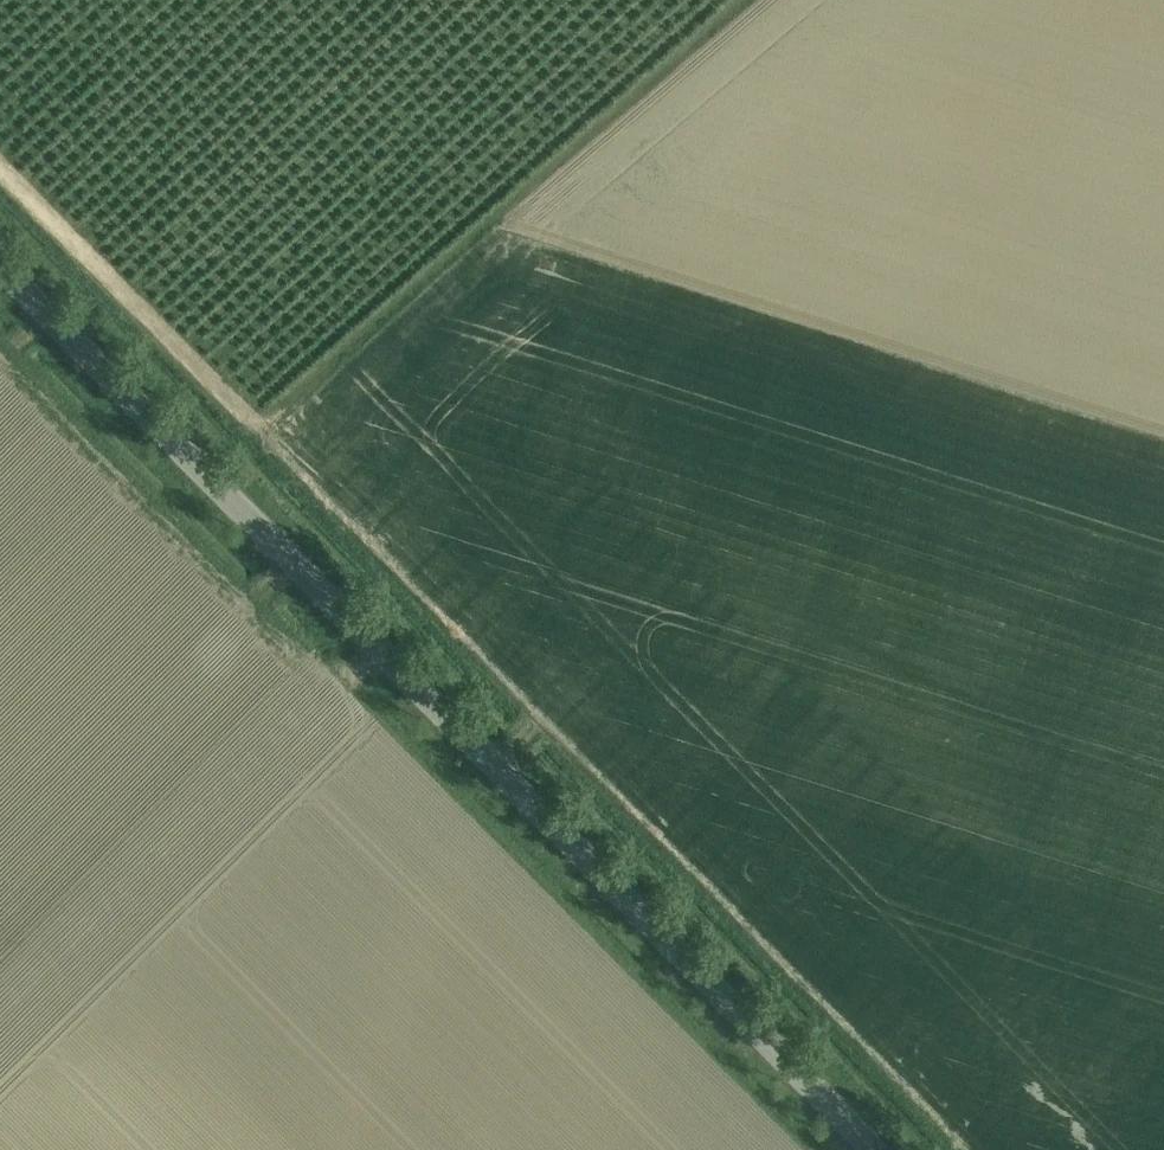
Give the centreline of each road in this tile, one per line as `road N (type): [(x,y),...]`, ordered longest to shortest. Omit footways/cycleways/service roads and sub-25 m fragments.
road 1 (unclassified): [(871,1149),(0,283)]

